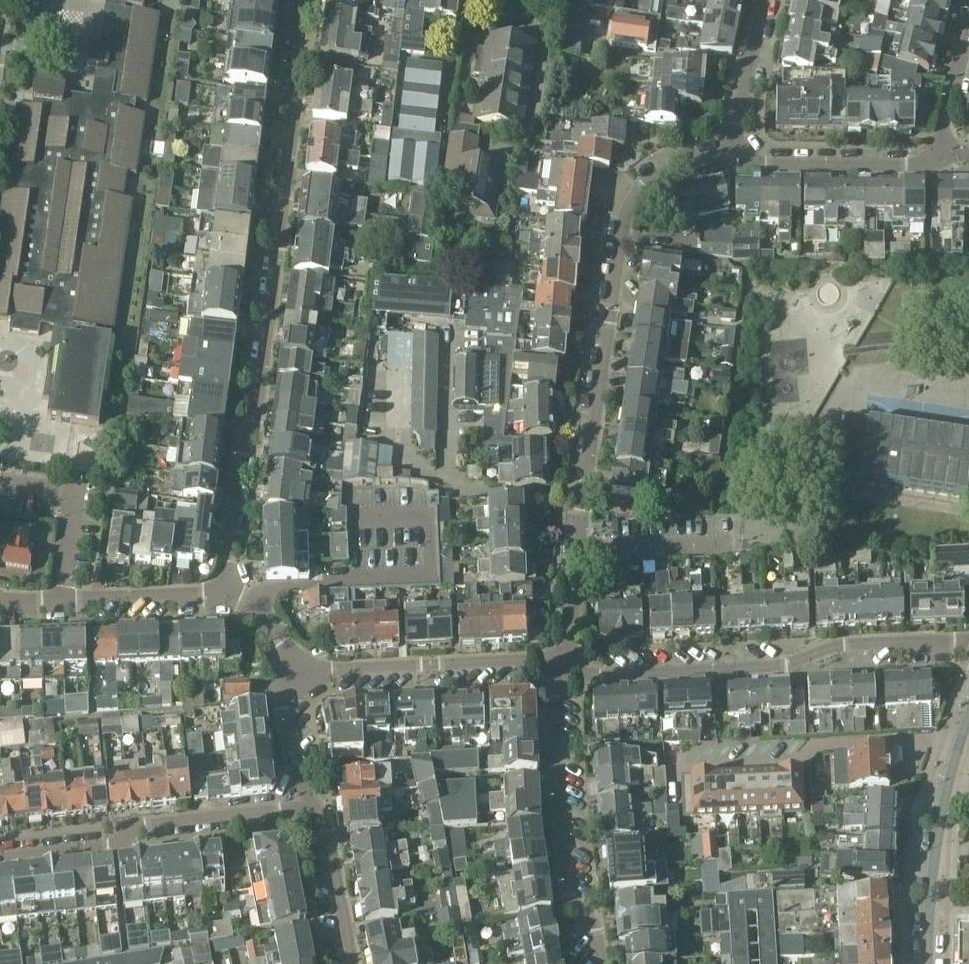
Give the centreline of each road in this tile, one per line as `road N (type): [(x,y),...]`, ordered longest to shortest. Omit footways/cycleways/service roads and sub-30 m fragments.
road 1 (residential): [(222,593),(242,454),(257,420),(300,0)]
road 2 (residential): [(578,551),(627,210),(665,169),(730,162)]
road 3 (residential): [(968,648),(956,640),(835,645),(787,665),(589,674),(561,666)]
road 4 (residential): [(316,809),(150,825),(108,843),(0,855)]
road 5 (residential): [(561,666),(556,754),(571,897),(595,928),(600,963)]
road 6 (residential): [(673,769),(799,764),(811,746),(960,739)]
road 7 (residential): [(561,666),(537,659),(299,670)]
road 8 (tertiary): [(960,739),(934,850),(928,963)]
road 9 (residential): [(937,152),(912,164),(730,162)]
road 10 (residential): [(61,601),(76,490),(0,479)]
road 11 (residential): [(730,162),(764,0)]
road 12 (residential): [(222,593),(61,601)]
road 13 (residential): [(352,963),(316,809)]
road 14 (residential): [(727,545),(578,551)]
road 15 (residential): [(316,809),(285,706),(299,670)]
road 16 (residential): [(937,152),(968,29)]

